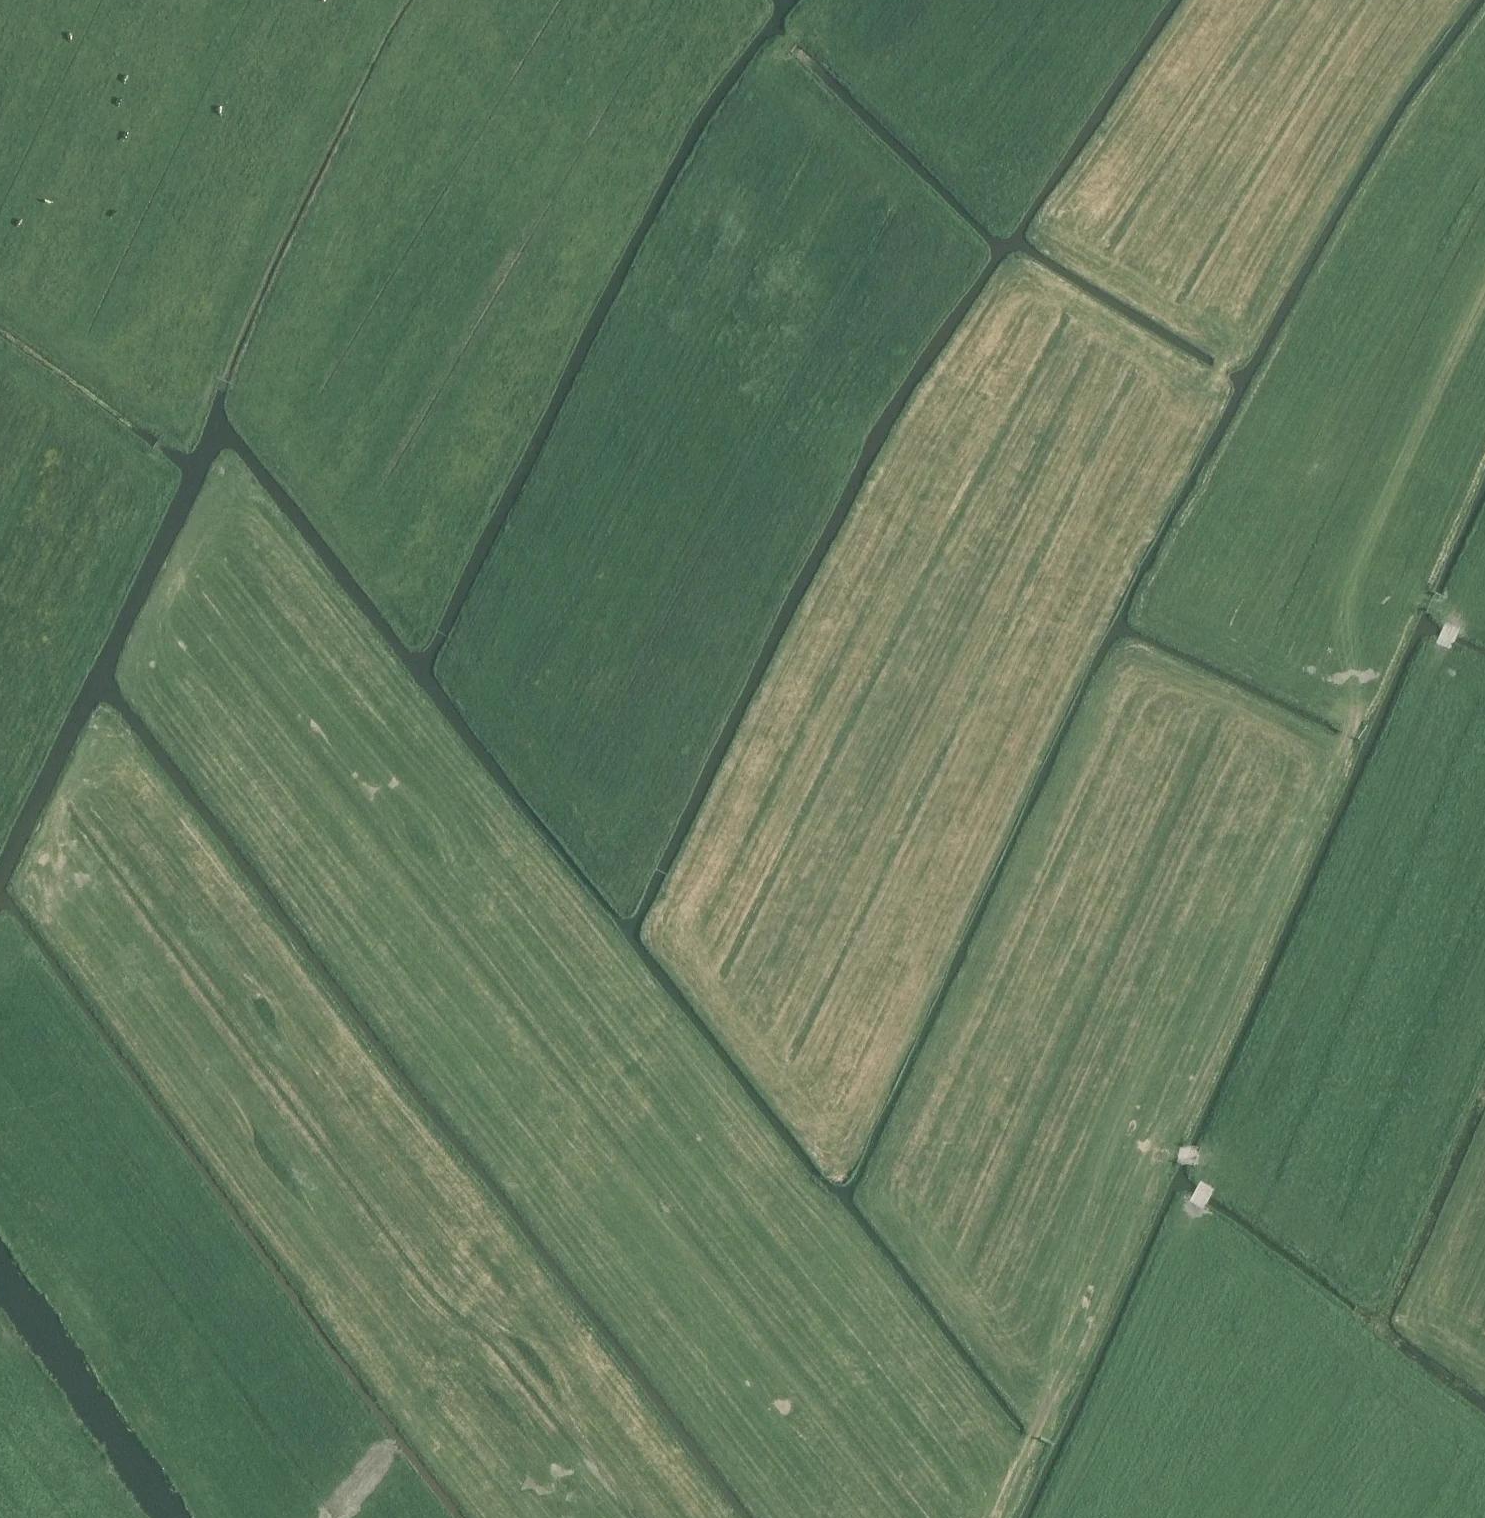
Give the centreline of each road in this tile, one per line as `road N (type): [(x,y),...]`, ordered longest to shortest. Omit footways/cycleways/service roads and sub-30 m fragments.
road 1 (track): [(1171,1157),(1425,577),(1433,496)]
road 2 (track): [(1003,1517),(1171,1157),(1205,1153)]

